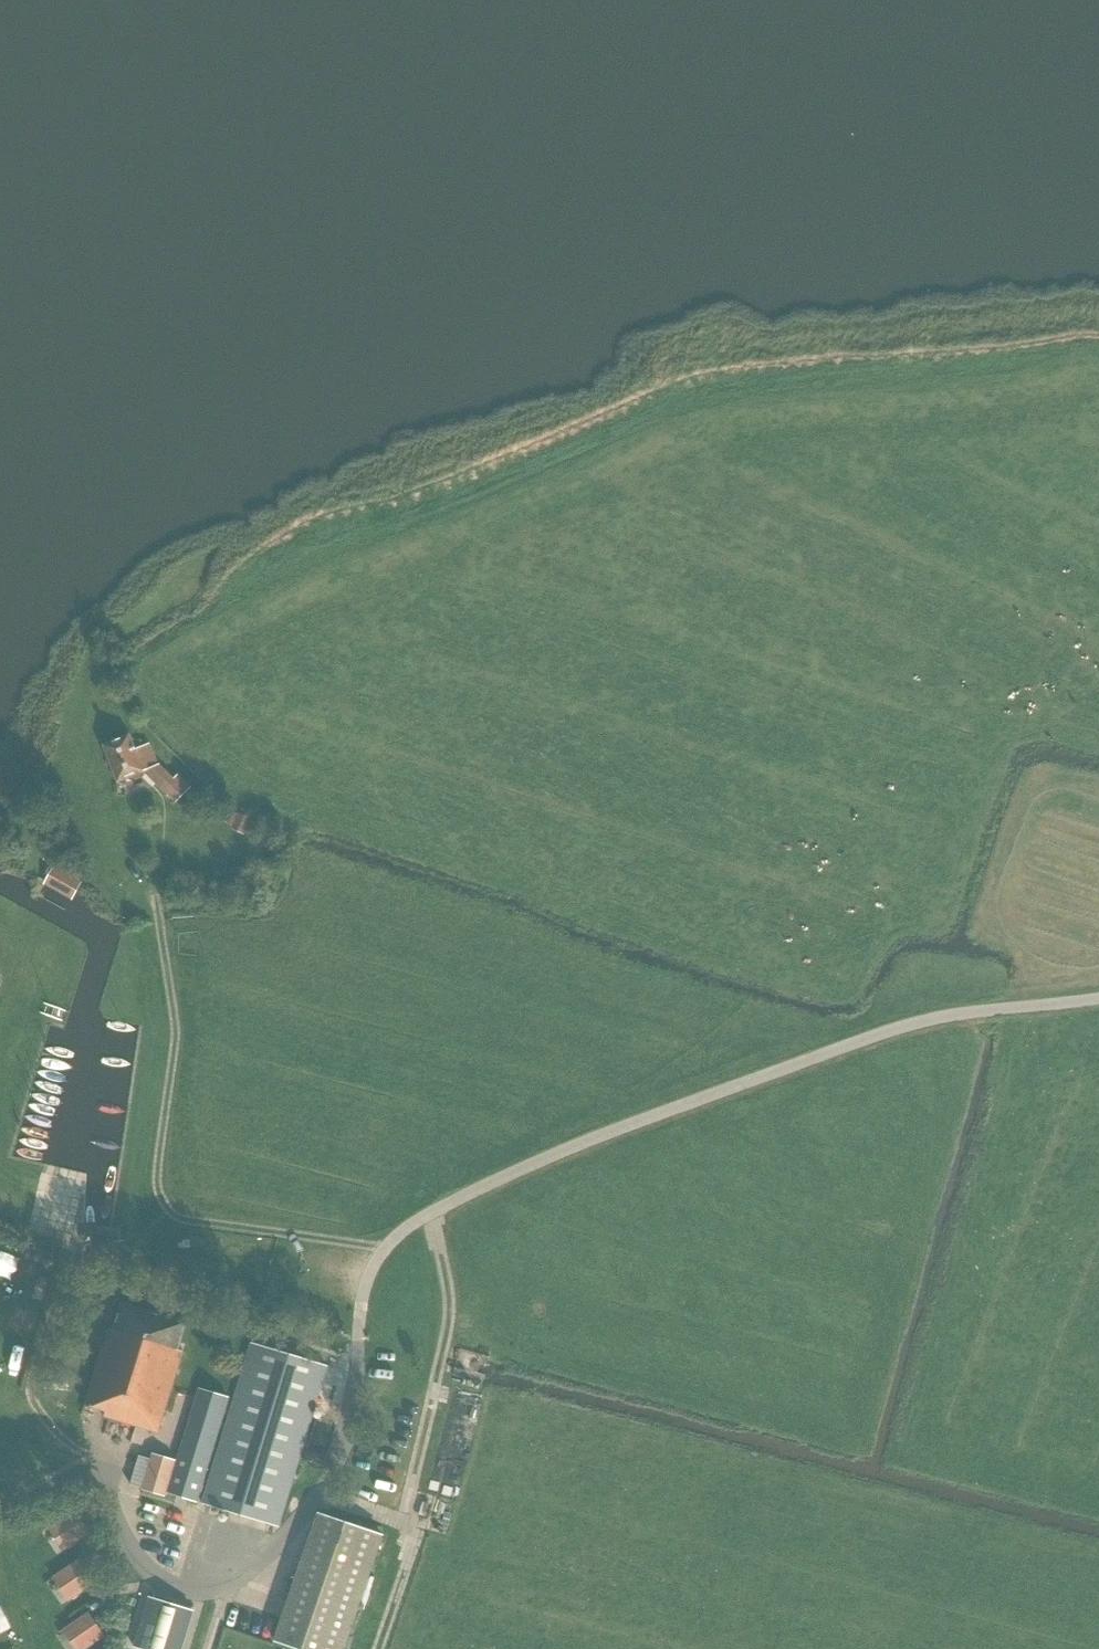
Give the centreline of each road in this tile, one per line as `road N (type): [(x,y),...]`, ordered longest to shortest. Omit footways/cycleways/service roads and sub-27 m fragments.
road 1 (unclassified): [(1098,999),(897,1029),(509,1175),(394,1238),(368,1276),(359,1337)]
road 2 (track): [(385,1249),(193,1221),(164,1203),(157,1177),(176,1030),(159,914)]
road 3 (track): [(54,1156),(46,1224),(65,1273),(30,1361),(38,1416),(95,1460)]
road 4 (track): [(403,1525),(450,1314),(432,1213)]
road 5 (track): [(328,1500),(415,1530),(376,1648)]

